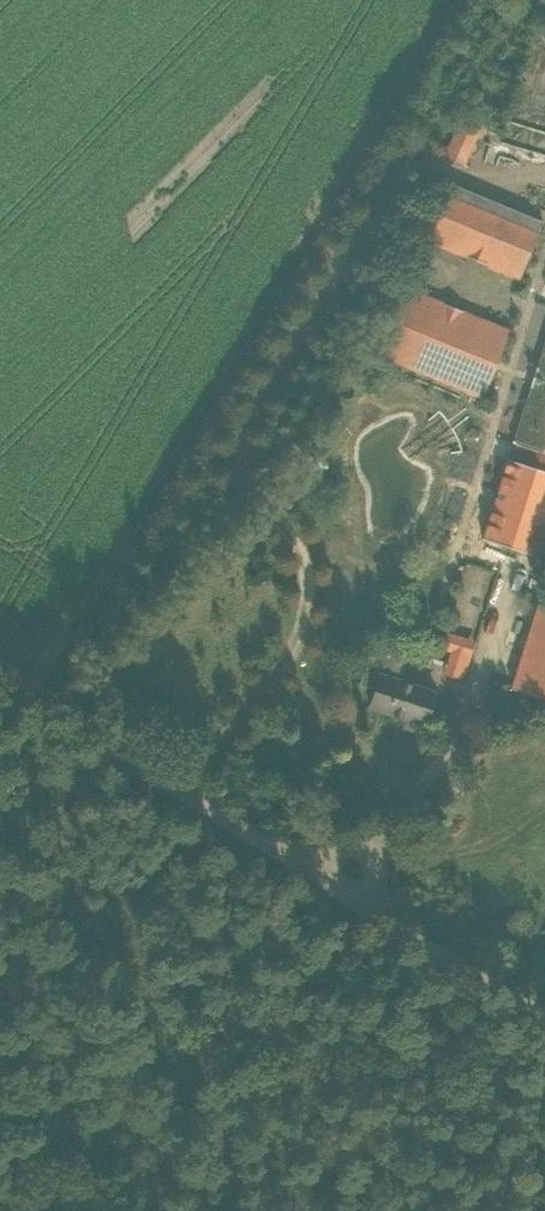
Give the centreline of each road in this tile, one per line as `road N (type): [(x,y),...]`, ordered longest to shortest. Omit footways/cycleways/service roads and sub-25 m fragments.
road 1 (unclassified): [(544,1008),(450,962),(280,855)]
road 2 (track): [(280,855),(116,751)]
road 3 (track): [(116,751),(0,670)]

